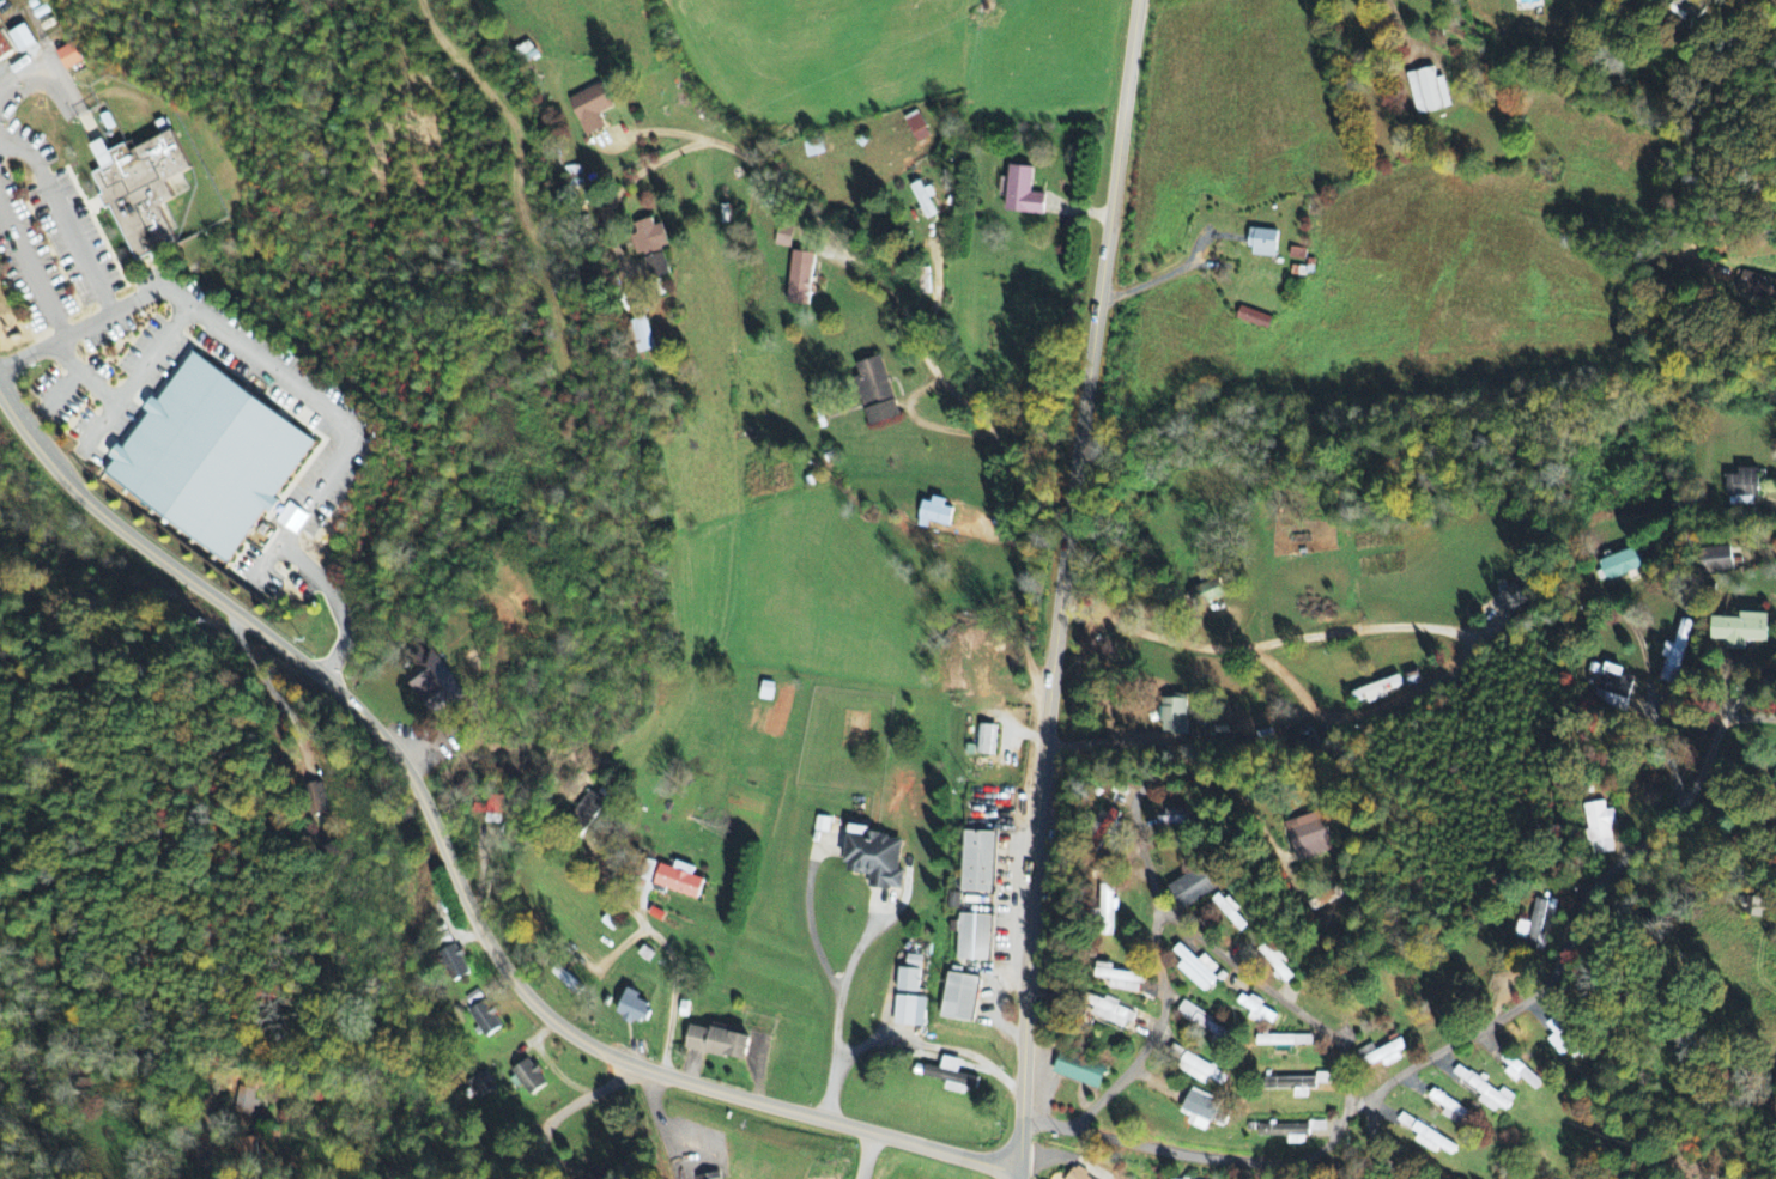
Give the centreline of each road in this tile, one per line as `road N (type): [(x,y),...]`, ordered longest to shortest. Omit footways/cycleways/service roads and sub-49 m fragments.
road 1 (tertiary): [(0,389),(85,494),(343,697),(384,741),(416,785),(484,938),(531,1001),(574,1037),(663,1075),(1020,1167)]
road 2 (tertiary): [(1020,1167),(1043,741),(1139,0)]
road 3 (residential): [(1043,741),(1243,737),(1377,707),(1472,649),(1462,626),(1389,625),(1214,652),(1127,628),(1060,594)]
road 4 (residential): [(1048,695),(1028,664),(1022,622),(1029,529),(1022,463),(931,363),(885,282),(782,188),(734,147),(636,130)]
road 5 (residential): [(1775,675),(1751,686),(1728,712),(1680,810),(1583,899),(1566,953),(1541,990),(1370,1101),(1374,1153),(1400,1178)]
road 6 (residential): [(1020,1122),(1254,1161),(1303,1161),(1334,1137),(1347,1096),(1336,1045),(1156,904)]
road 7 (residential): [(1156,904),(1135,822),(1136,794),(1154,780),(1195,777),(1248,809),(1303,905)]
road 8 (residential): [(663,1075),(674,968),(586,843)]
road 9 (residential): [(1156,904),(1159,1031),(1125,1078),(1069,1128)]
road 10 (residential): [(546,1178),(547,1124),(631,1064)]

